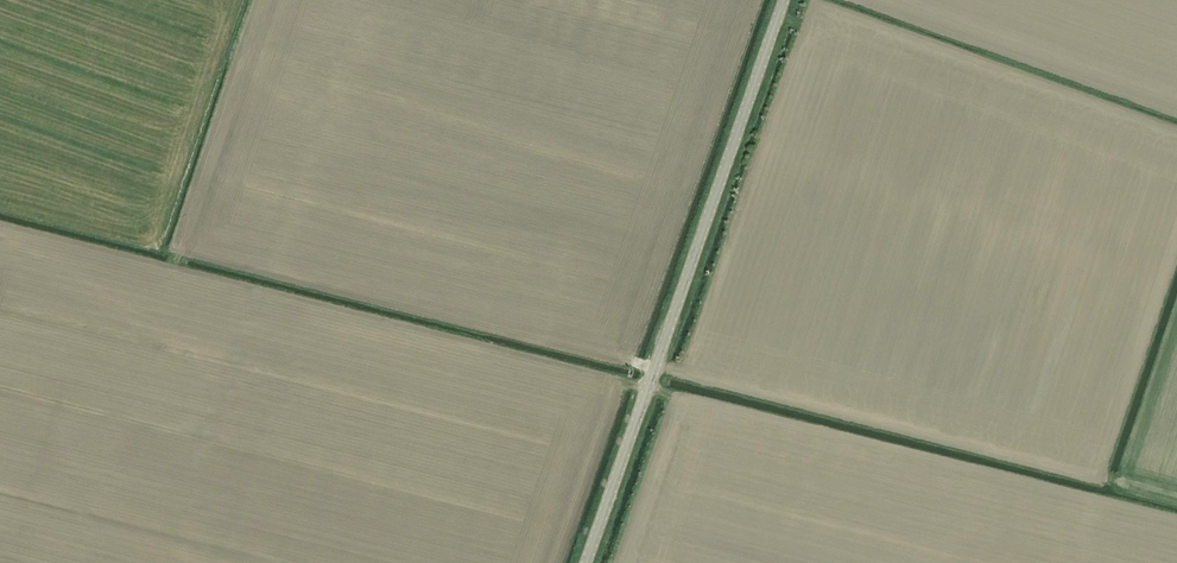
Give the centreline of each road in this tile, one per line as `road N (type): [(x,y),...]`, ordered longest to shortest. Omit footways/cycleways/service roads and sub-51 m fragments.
road 1 (tertiary): [(588,562),(783,0)]

